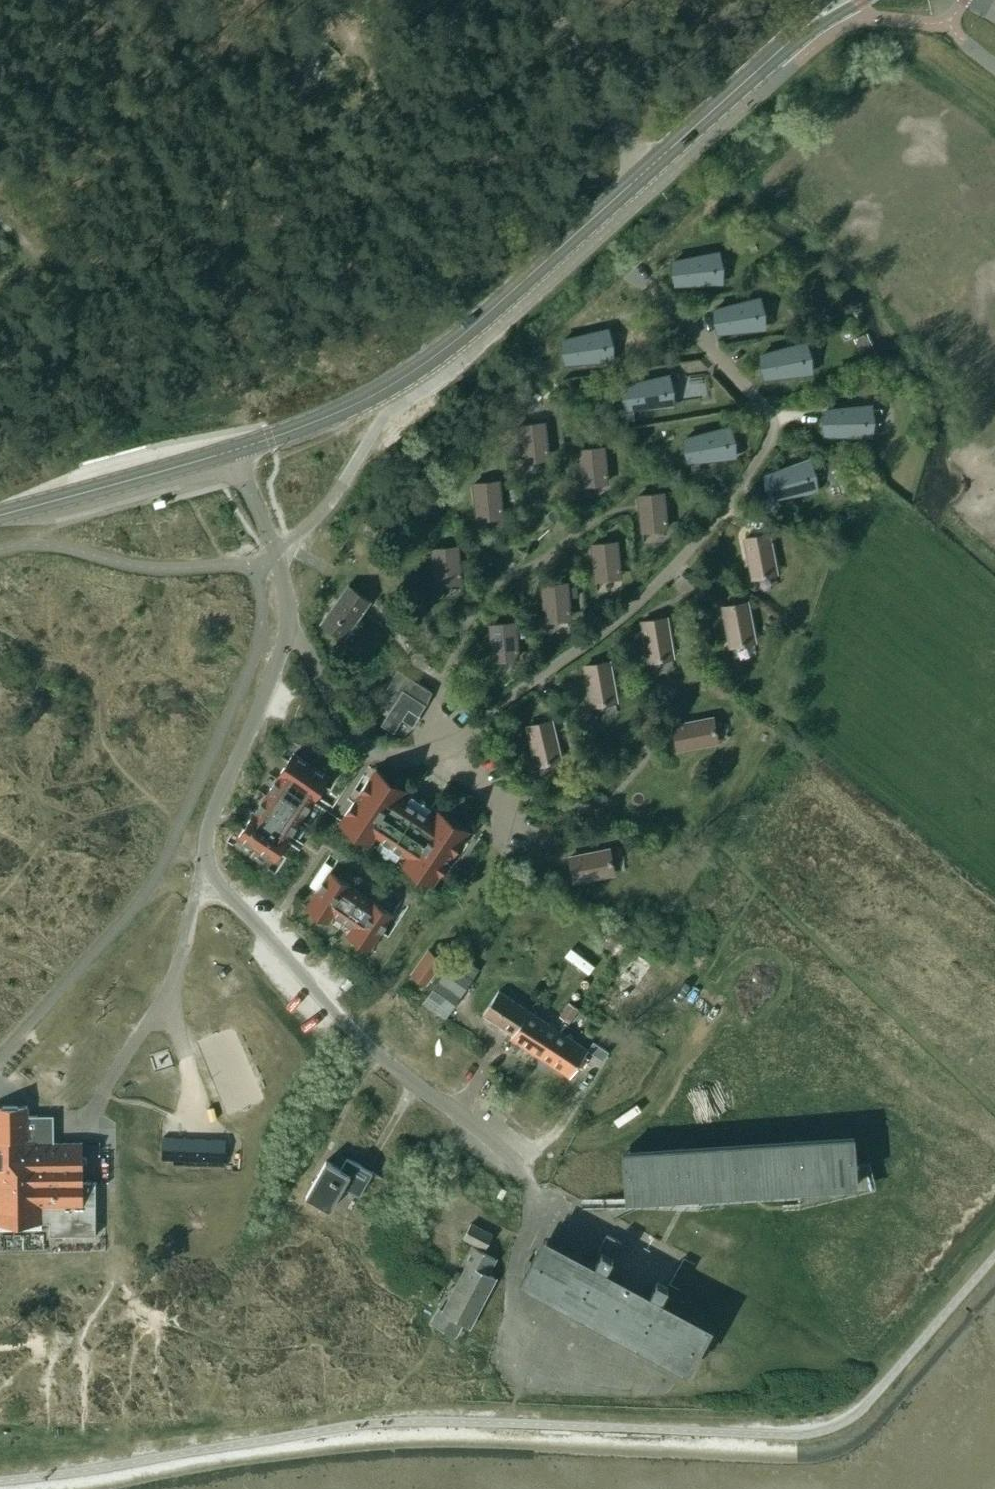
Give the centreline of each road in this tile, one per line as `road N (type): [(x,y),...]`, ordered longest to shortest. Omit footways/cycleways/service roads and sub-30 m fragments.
road 1 (residential): [(530,1185),(490,1140),(368,1048),(203,861),(218,799),(287,639),(284,580),(235,450)]
road 2 (tertiary): [(235,450),(320,420),(413,373),(802,30)]
road 3 (tertiary): [(0,515),(235,450)]

